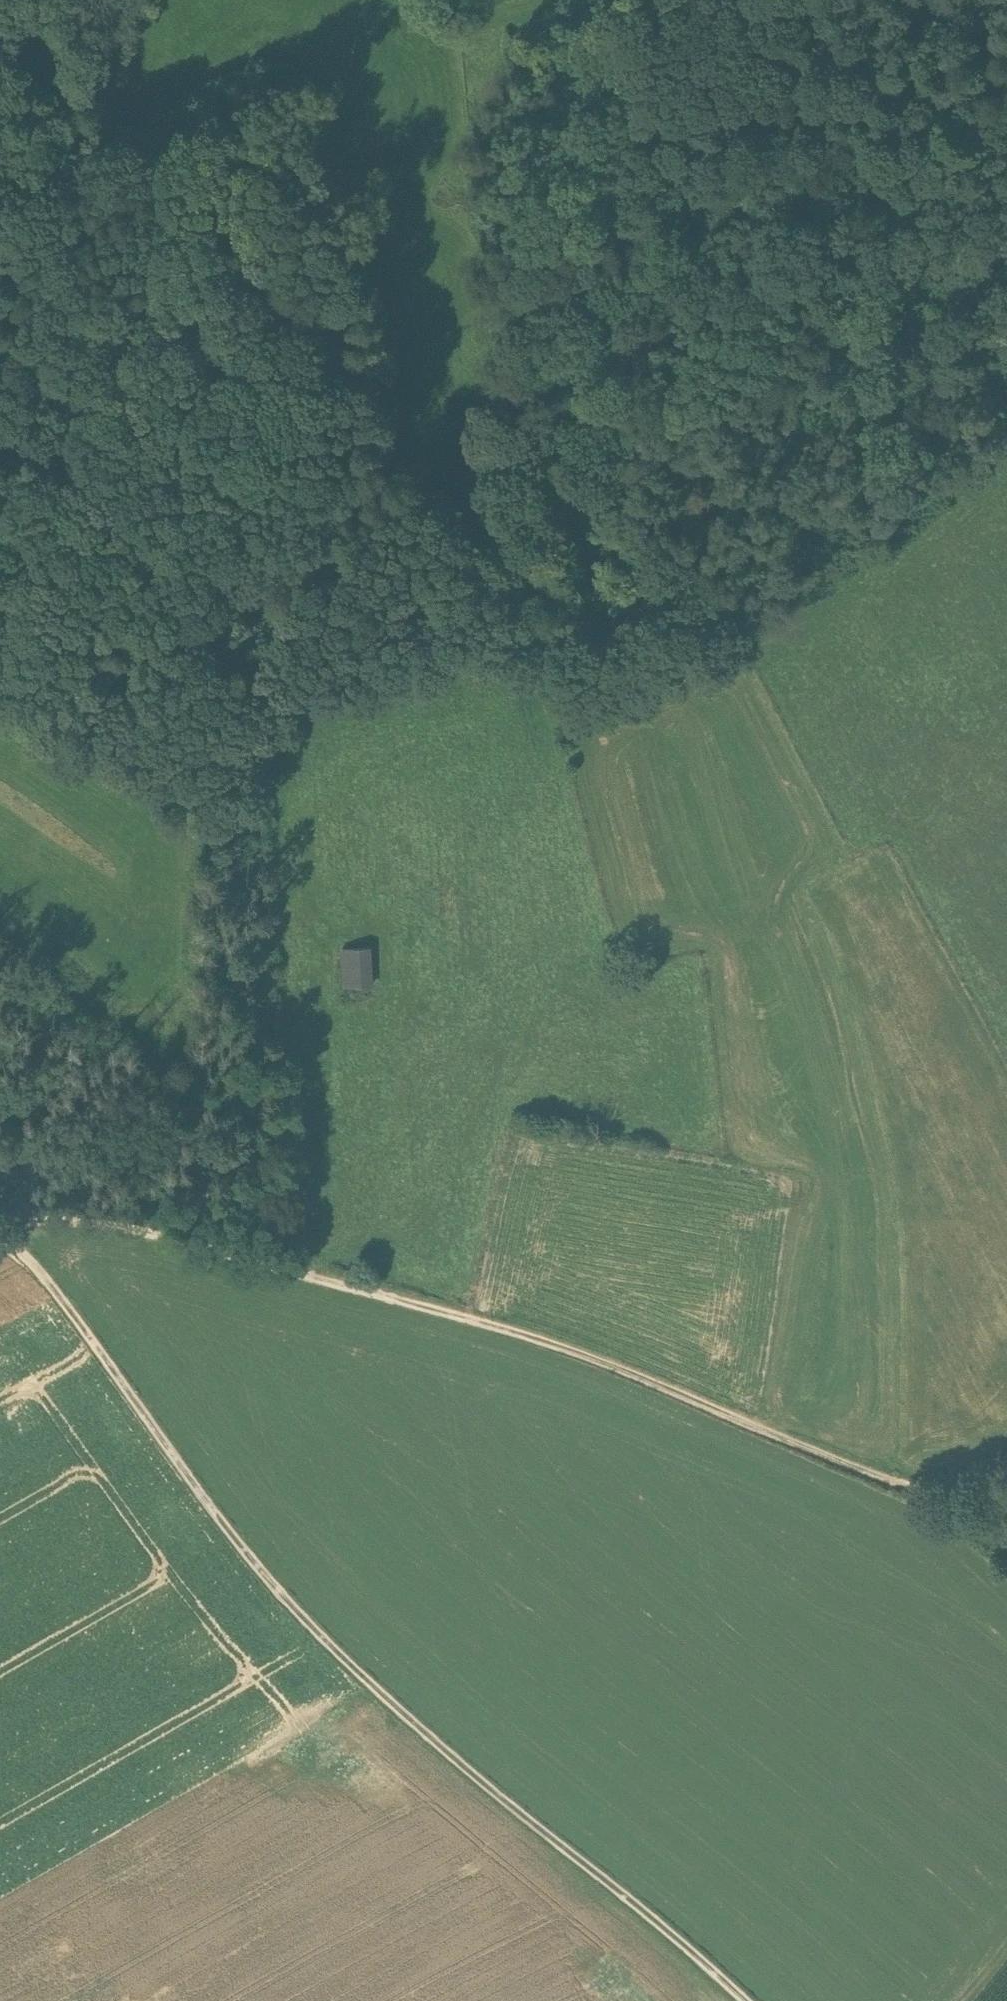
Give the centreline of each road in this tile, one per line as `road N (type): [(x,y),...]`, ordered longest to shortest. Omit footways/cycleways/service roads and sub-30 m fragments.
road 1 (track): [(0,1228),(308,1625),(431,1739),(742,2000)]
road 2 (track): [(0,1228),(50,1221),(111,1225),(414,1304),(534,1340),(901,1486),(938,1493)]
road 3 (track): [(0,141),(144,0)]

